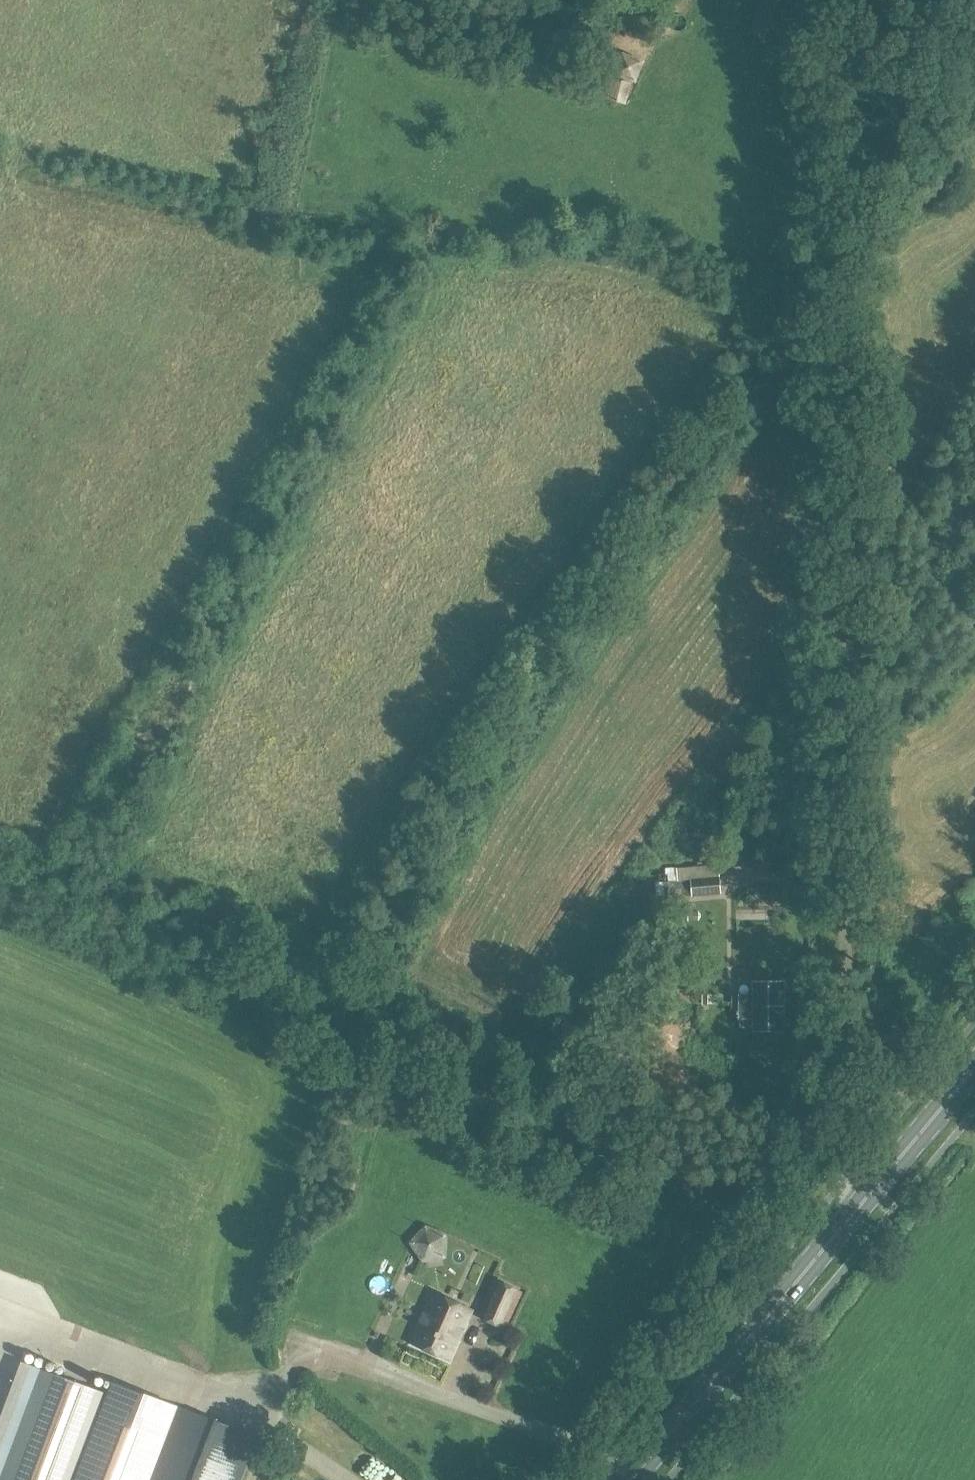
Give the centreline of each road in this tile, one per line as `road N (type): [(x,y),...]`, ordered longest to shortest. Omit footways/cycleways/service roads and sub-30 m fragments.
road 1 (unclassified): [(868,1203),(848,1184),(834,0)]
road 2 (primary): [(635,1479),(868,1203)]
road 3 (primary): [(868,1203),(974,1077)]

